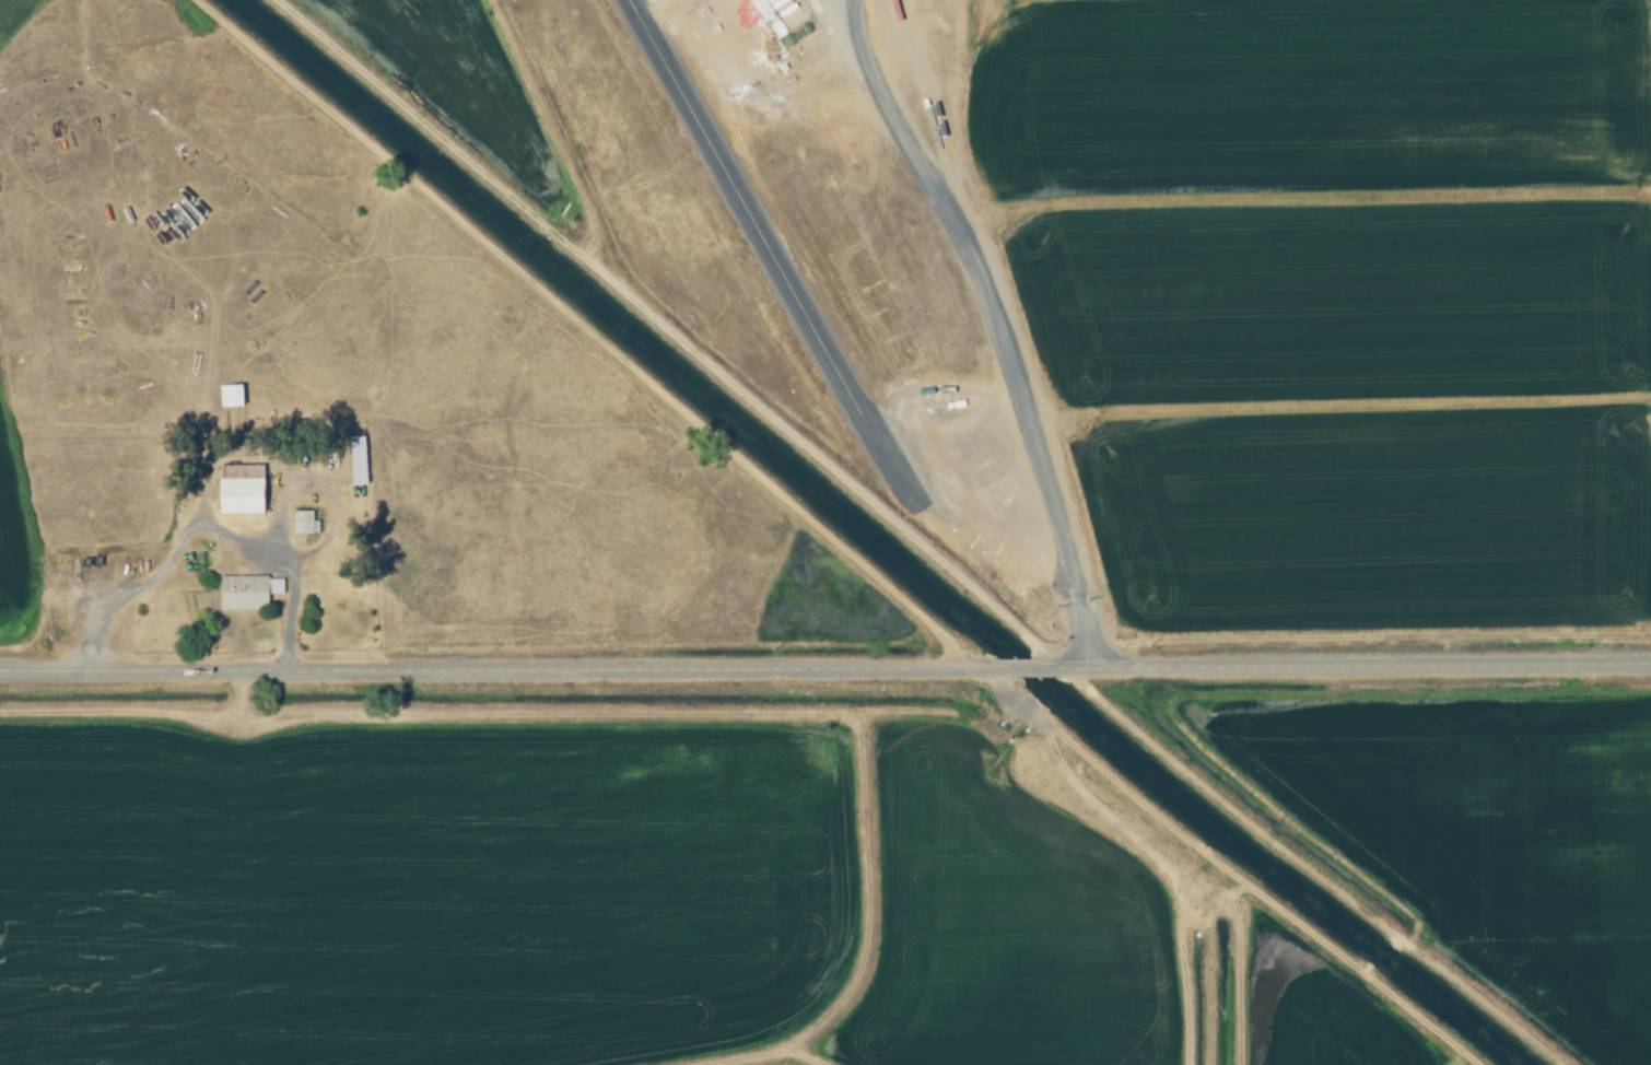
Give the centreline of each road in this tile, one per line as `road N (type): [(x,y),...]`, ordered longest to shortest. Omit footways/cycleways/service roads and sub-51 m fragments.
road 1 (residential): [(0,677),(1033,674)]
road 2 (residential): [(1650,668),(1033,674)]

